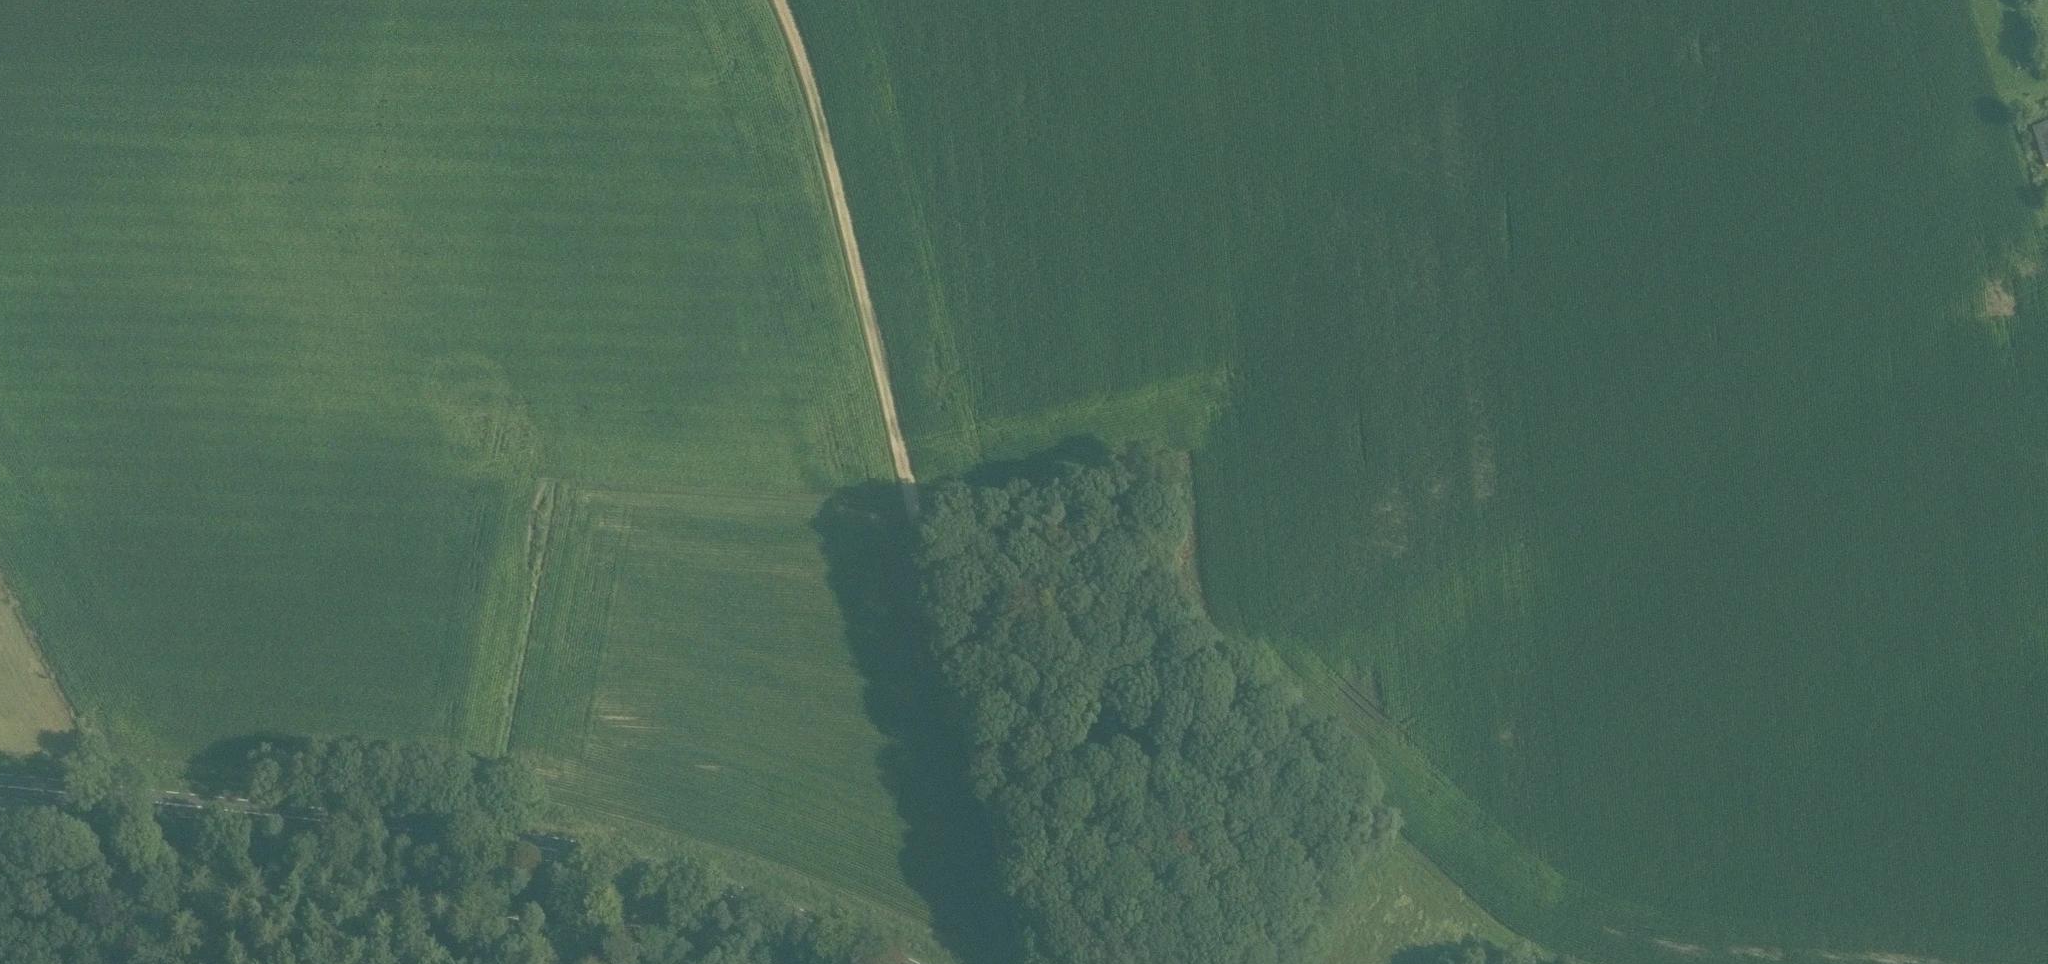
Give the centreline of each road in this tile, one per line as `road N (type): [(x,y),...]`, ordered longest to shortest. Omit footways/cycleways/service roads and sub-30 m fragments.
road 1 (secondary): [(892,963),(765,900),(533,837),(0,780)]
road 2 (track): [(933,570),(831,162),(781,0)]
road 3 (track): [(1024,963),(933,570)]

